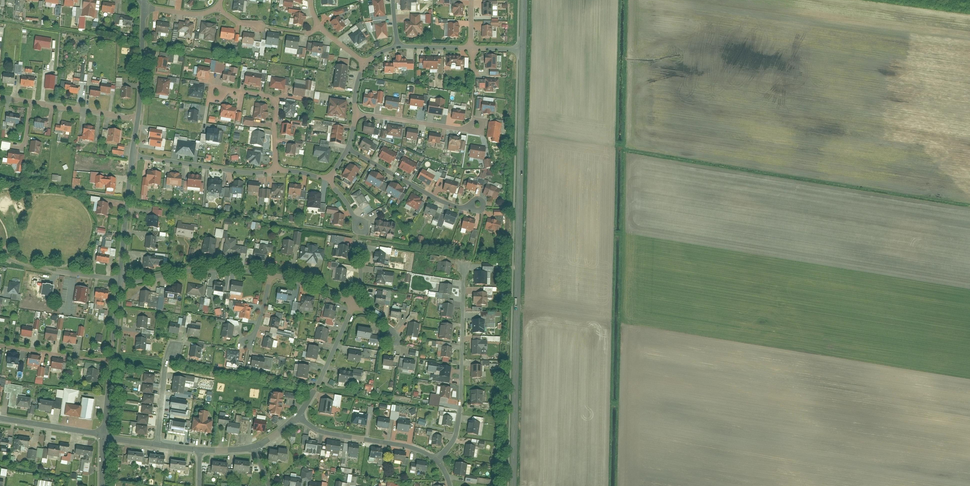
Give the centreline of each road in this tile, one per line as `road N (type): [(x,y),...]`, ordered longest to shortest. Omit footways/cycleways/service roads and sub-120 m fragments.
road 1 (tertiary): [(522,49),(513,485)]
road 2 (residential): [(464,262),(461,409),(440,459)]
road 3 (residential): [(121,282),(221,266),(272,273)]
road 4 (residential): [(440,459),(317,429),(298,416)]
road 5 (residential): [(347,148),(435,198),(479,206)]
road 6 (residential): [(131,155),(275,171)]
road 7 (residential): [(0,98),(136,119)]
road 8 (residential): [(217,96),(228,90),(274,101),(275,171)]
road 9 (residential): [(121,282),(131,155)]
road 10 (residential): [(298,416),(354,303)]
road 11 (residential): [(354,113),(462,128),(476,123)]

